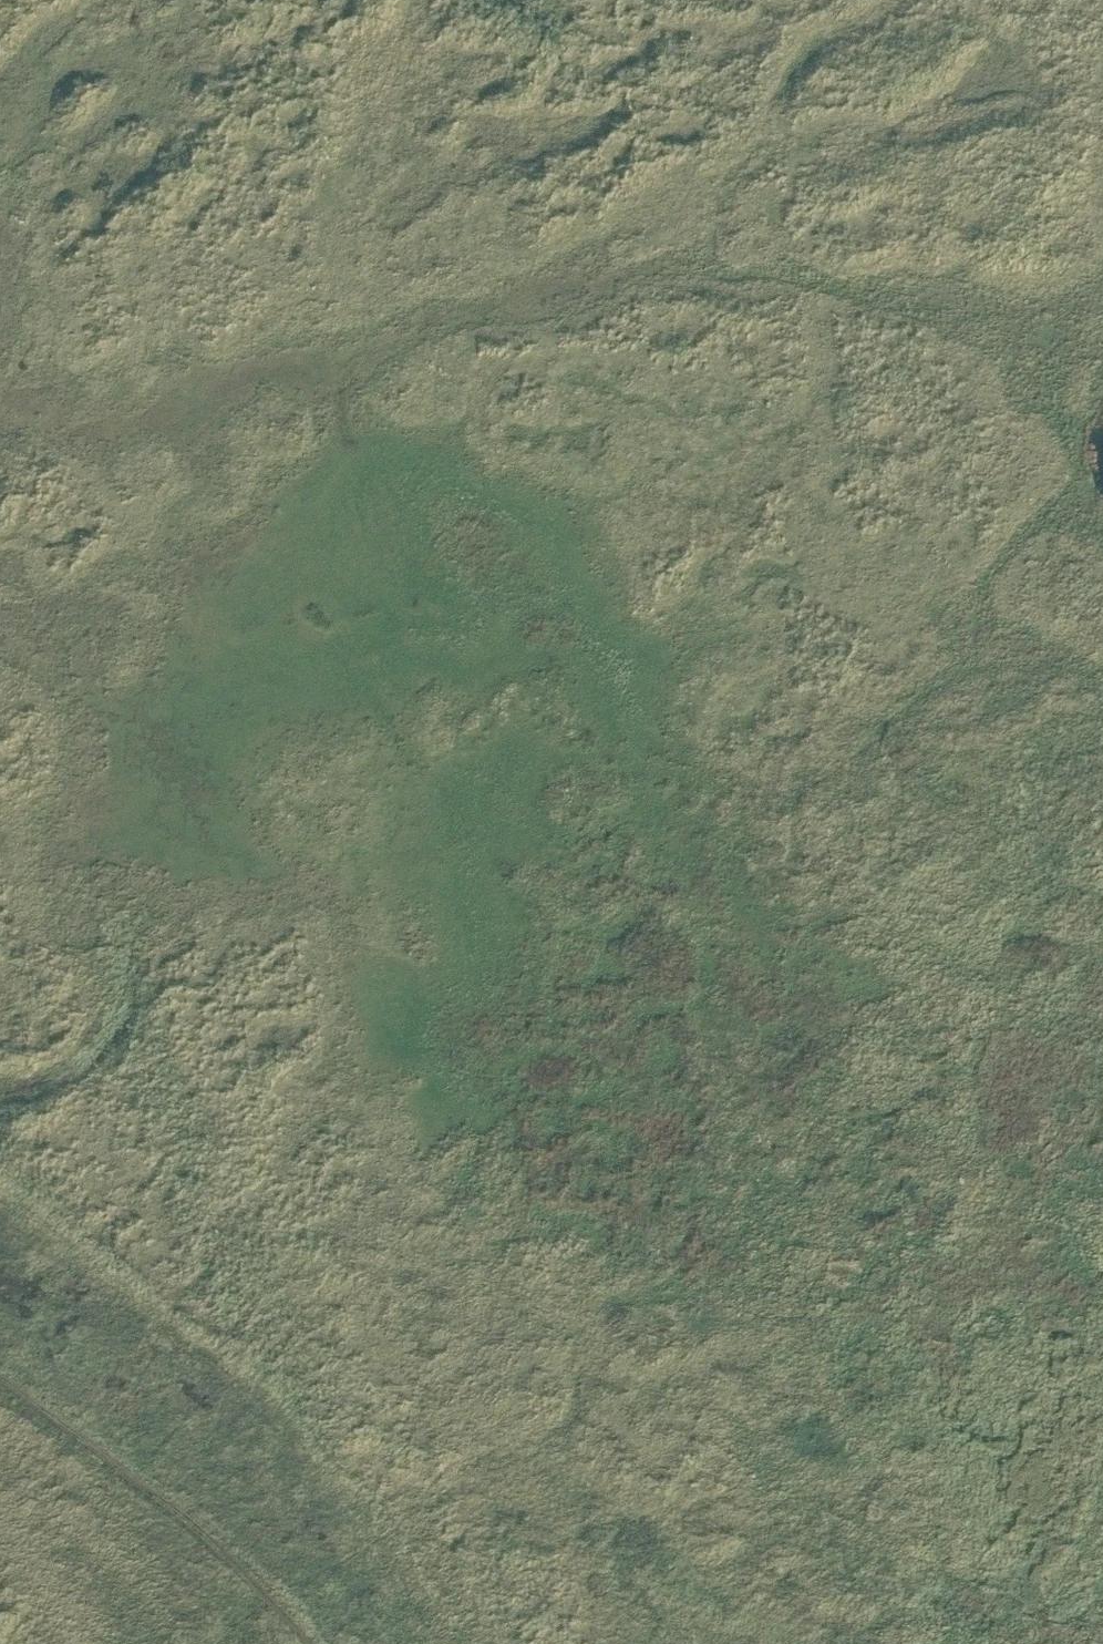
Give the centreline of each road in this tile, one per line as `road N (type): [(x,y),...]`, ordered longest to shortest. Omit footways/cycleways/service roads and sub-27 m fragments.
road 1 (track): [(0,1395),(180,1528),(296,1643)]

